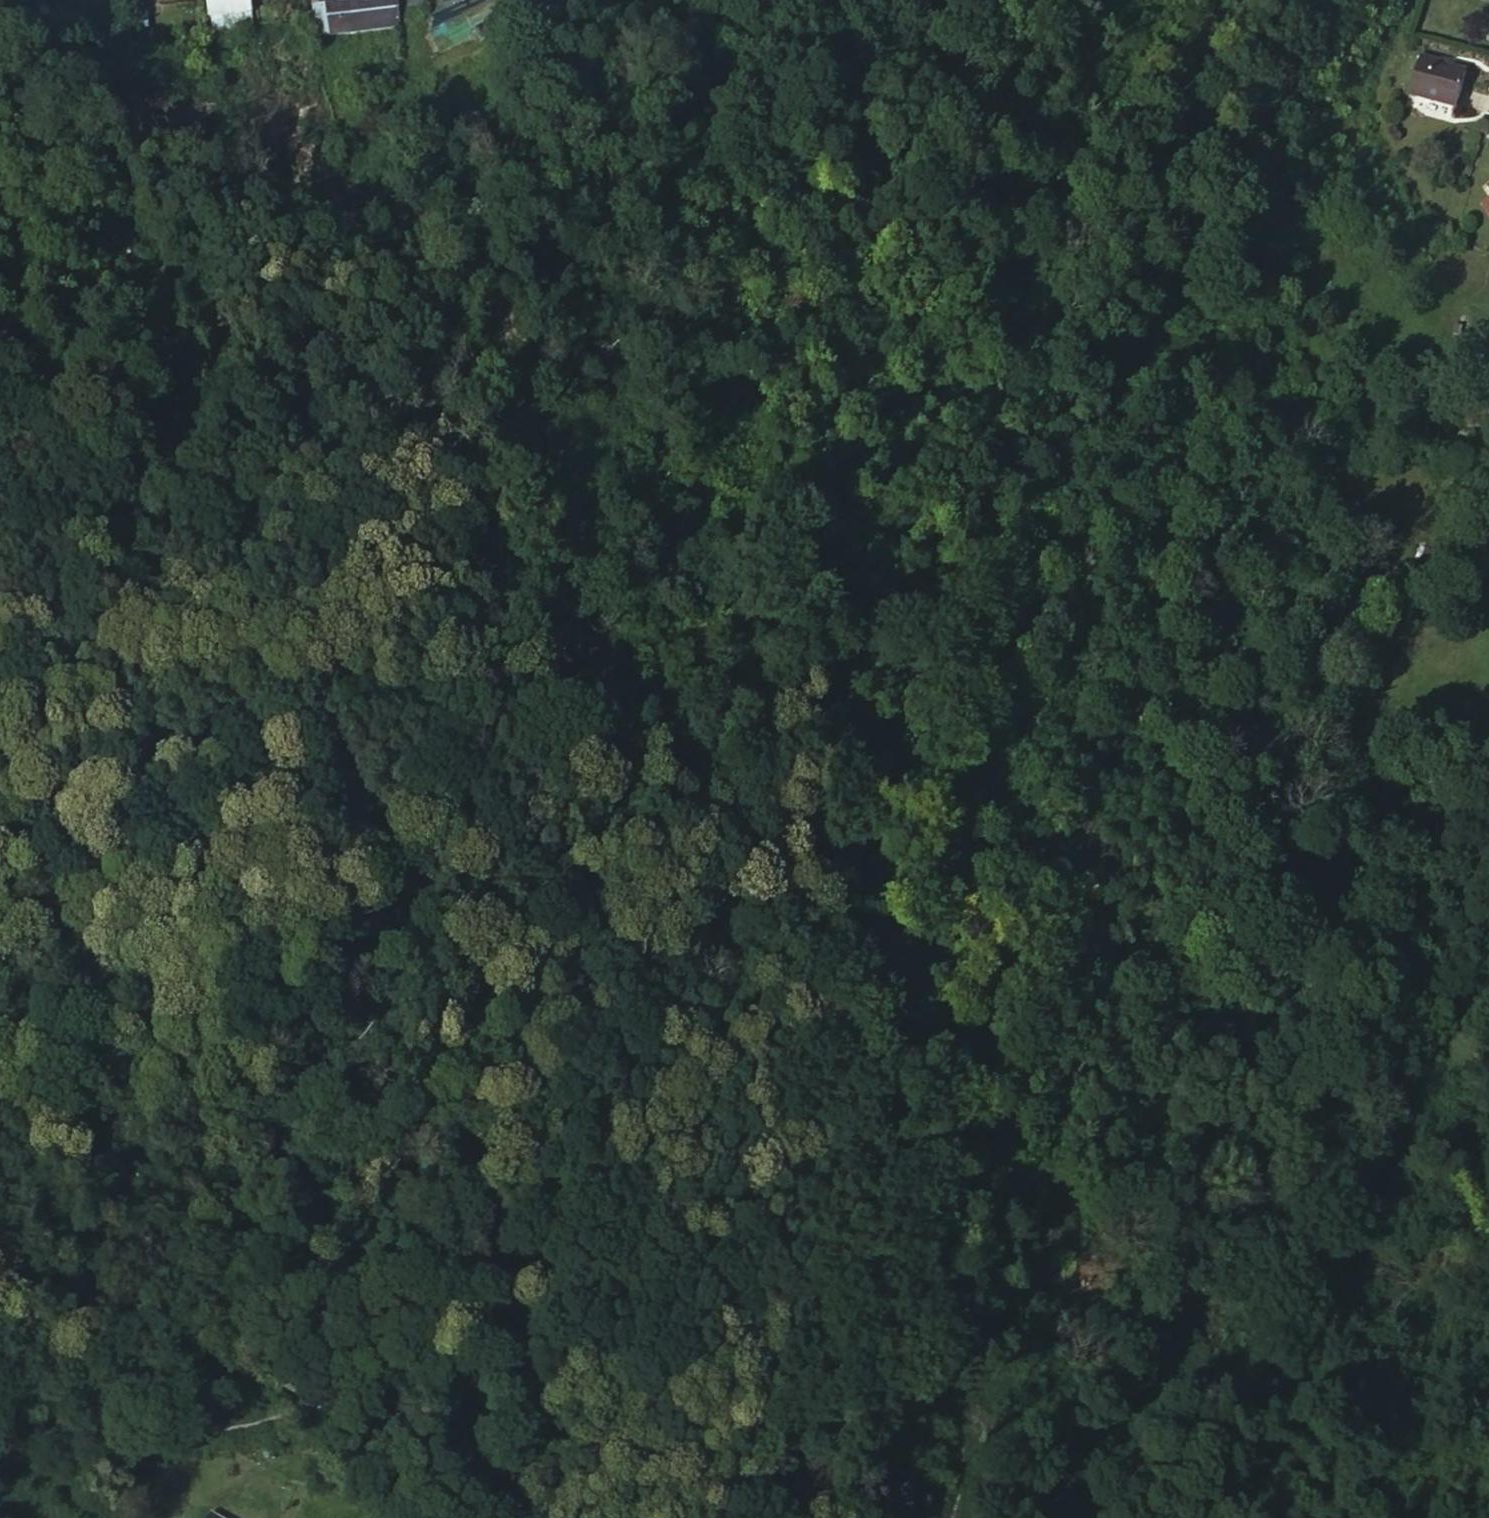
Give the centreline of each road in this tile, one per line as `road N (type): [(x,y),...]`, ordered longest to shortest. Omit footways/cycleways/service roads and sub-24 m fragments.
road 1 (track): [(573,1039),(601,875),(607,744),(600,677),(562,557),(556,502)]
road 2 (track): [(521,1517),(522,1434),(559,1228),(573,1039)]

